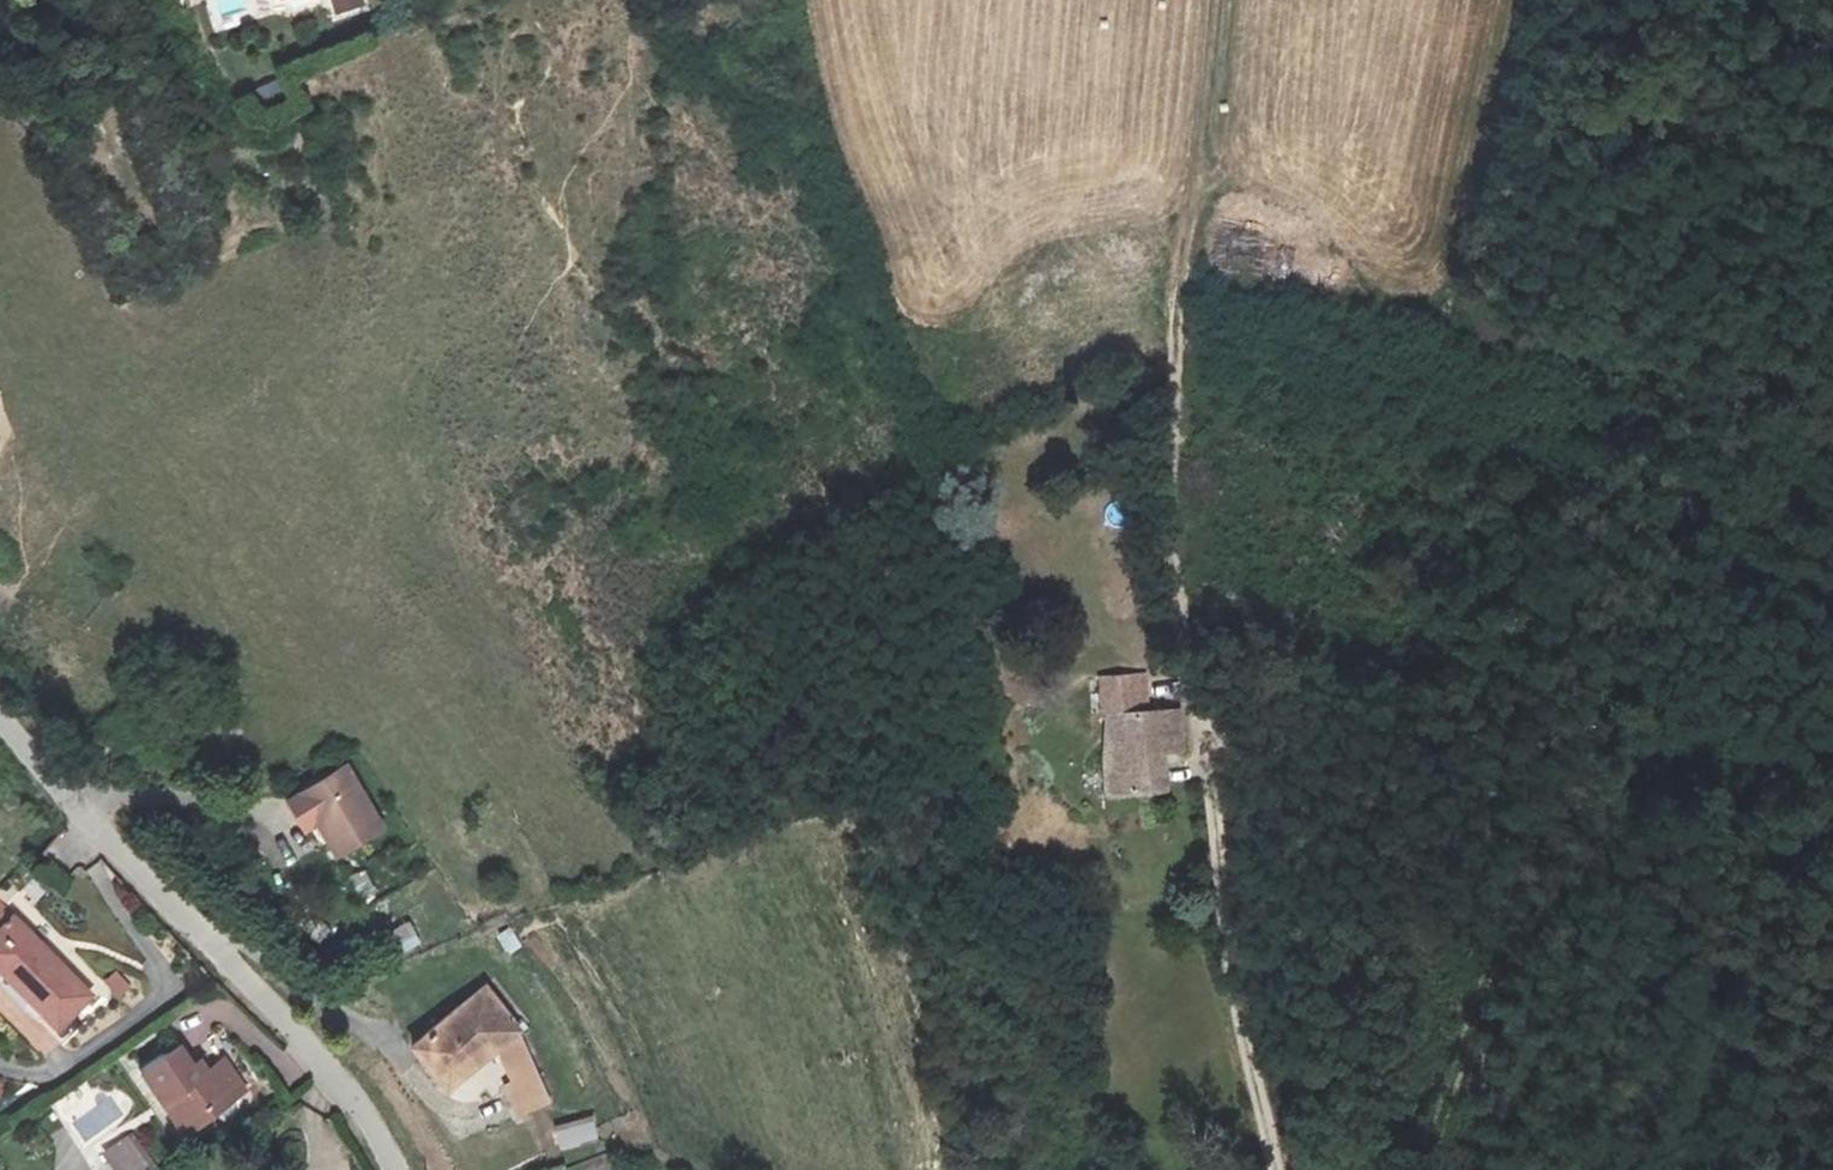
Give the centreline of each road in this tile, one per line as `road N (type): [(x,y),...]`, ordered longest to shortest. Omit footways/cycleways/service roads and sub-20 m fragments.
road 1 (track): [(1215,0),(1179,275),(1174,558),(1245,1039),(1276,1169)]
road 2 (unclassified): [(396,1169),(335,1075),(175,912),(0,713)]

